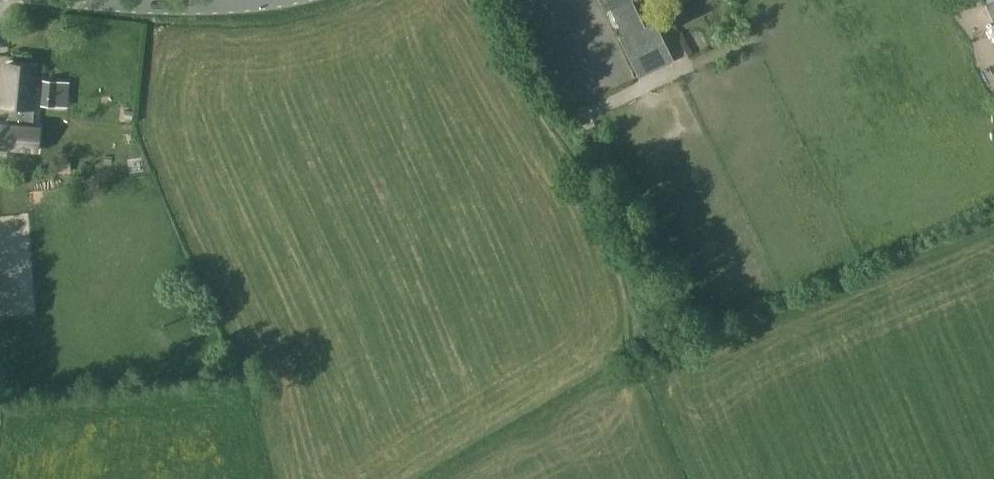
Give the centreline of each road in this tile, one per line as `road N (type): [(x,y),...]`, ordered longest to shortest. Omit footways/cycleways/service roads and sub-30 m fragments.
road 1 (tertiary): [(260,0),(196,6),(129,0)]

